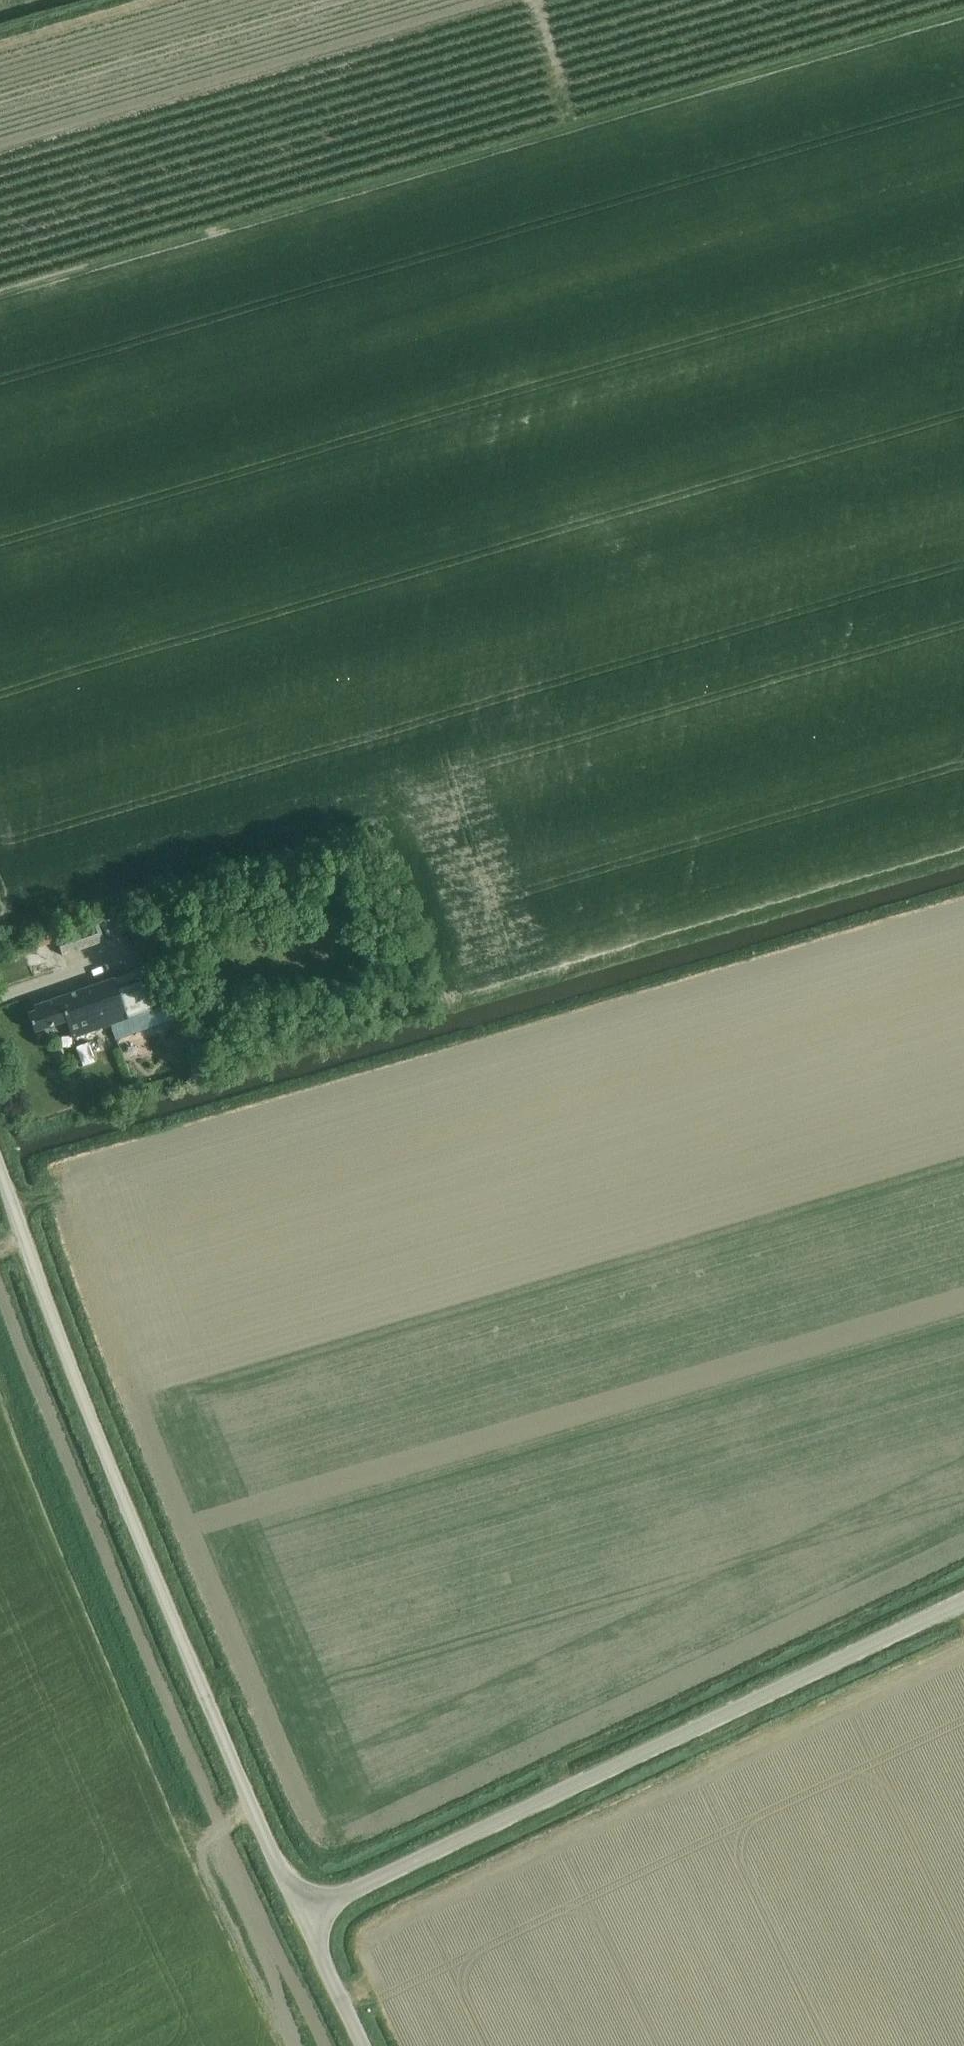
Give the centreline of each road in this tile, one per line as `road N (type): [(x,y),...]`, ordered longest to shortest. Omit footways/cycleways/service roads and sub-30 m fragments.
road 1 (unclassified): [(302,1914),(105,1458),(0,1182)]
road 2 (unclassified): [(302,1914),(963,1599)]
road 3 (unclassified): [(365,2045),(302,1914)]

